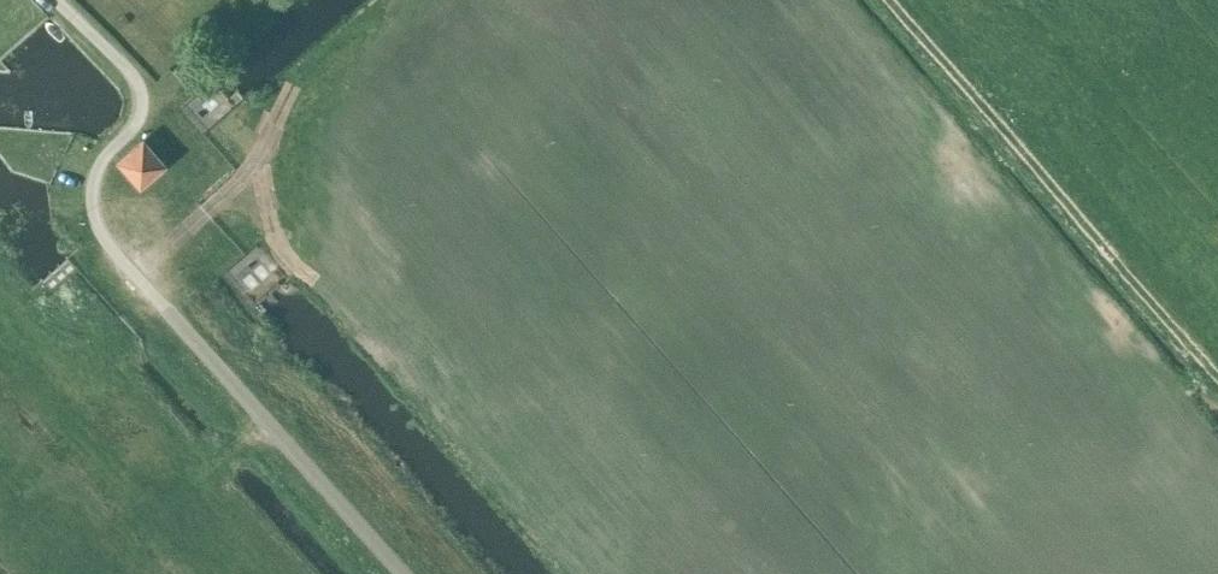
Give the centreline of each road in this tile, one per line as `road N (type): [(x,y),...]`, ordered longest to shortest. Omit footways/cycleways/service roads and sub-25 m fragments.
road 1 (unclassified): [(401,573),(103,230),(95,201),(102,173),(137,121),(142,94),(118,52),(69,0)]
road 2 (track): [(892,0),(1217,372)]

